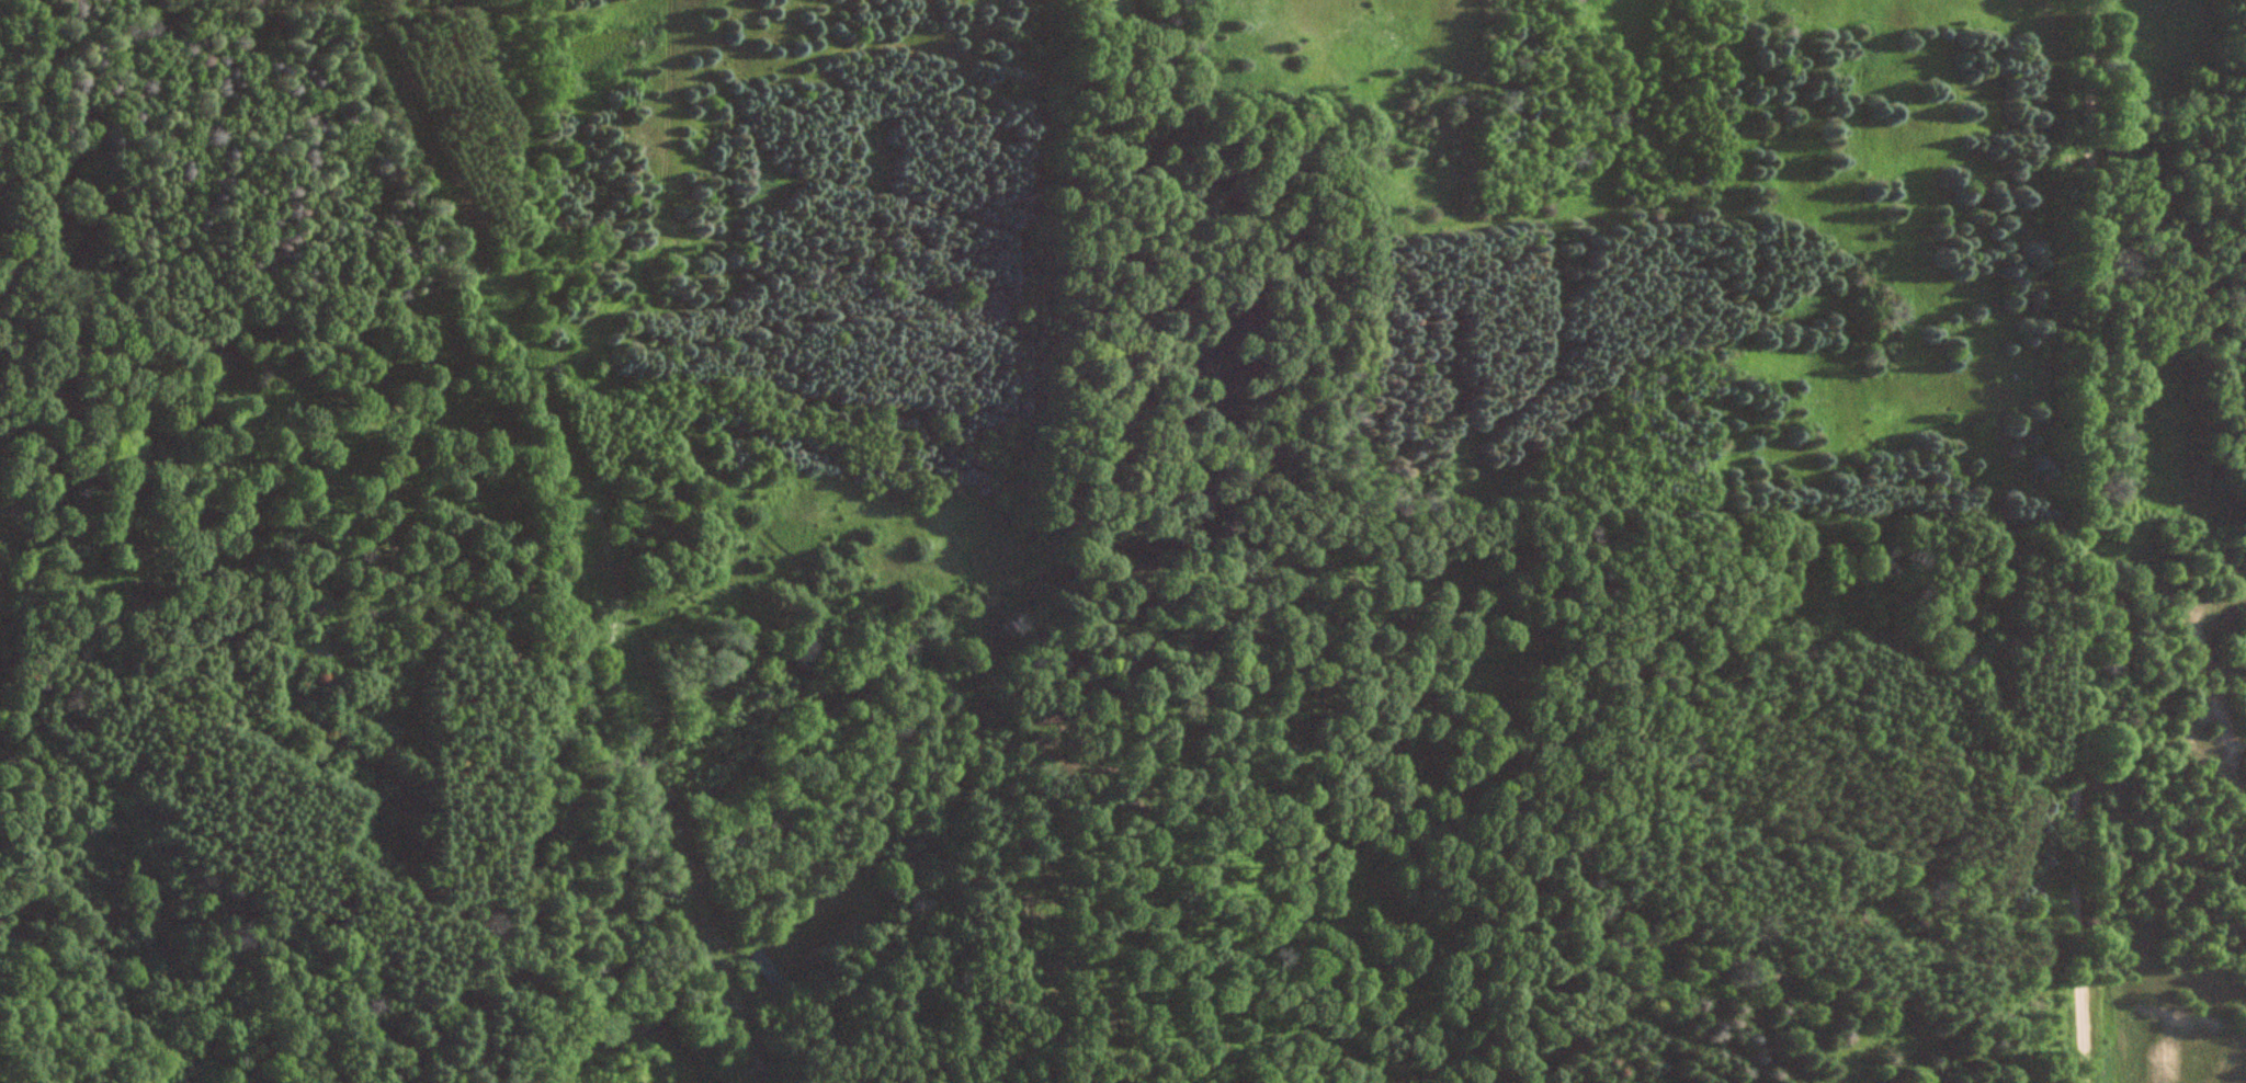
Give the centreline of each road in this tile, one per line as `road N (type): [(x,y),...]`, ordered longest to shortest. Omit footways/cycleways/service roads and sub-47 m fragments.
road 1 (track): [(2089,1082),(2094,376),(2112,223),(2091,0)]

